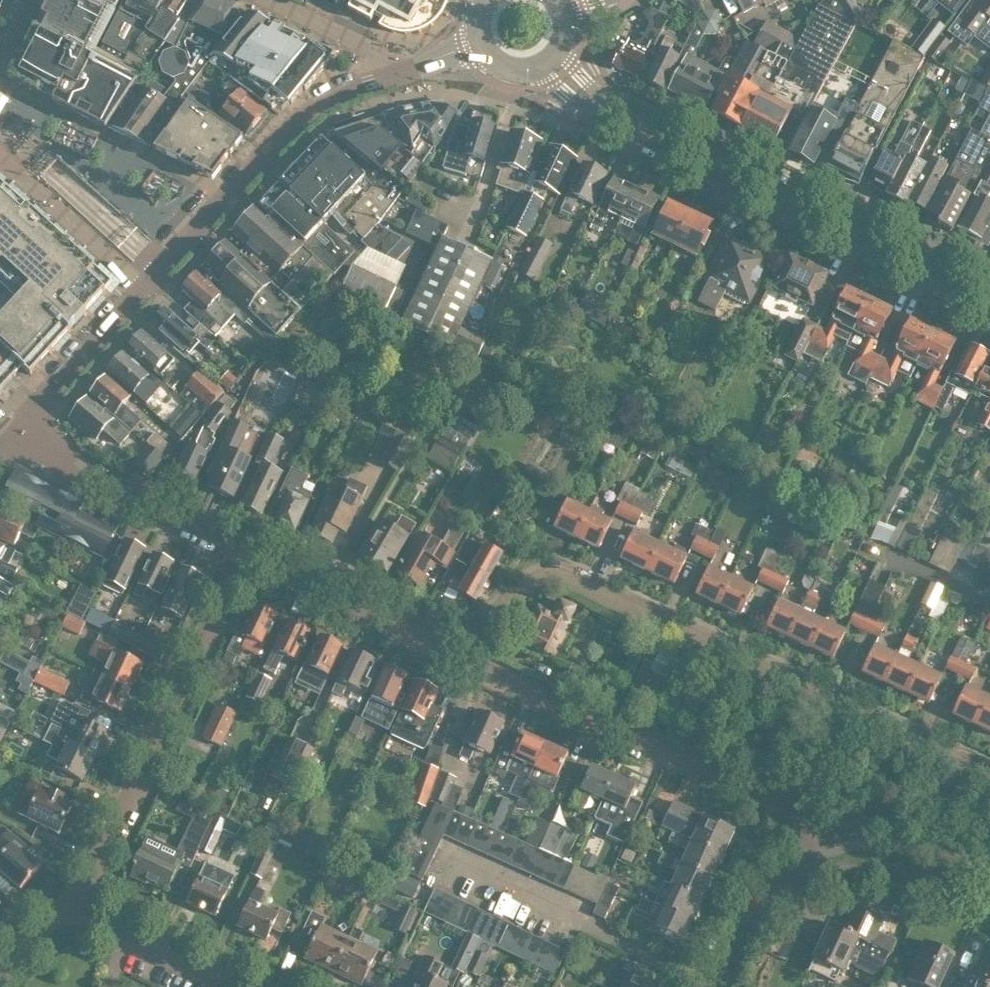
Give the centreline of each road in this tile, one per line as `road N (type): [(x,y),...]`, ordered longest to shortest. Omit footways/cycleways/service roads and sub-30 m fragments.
road 1 (residential): [(989,779),(585,584),(512,602),(456,657)]
road 2 (tertiary): [(989,297),(575,86),(553,60)]
road 3 (residential): [(799,870),(772,808),(746,785),(456,657)]
road 4 (residential): [(54,911),(231,552)]
road 5 (residential): [(148,286),(295,126),(380,70)]
road 6 (residential): [(231,552),(74,470),(48,441),(36,409)]
road 7 (residential): [(456,657),(231,552)]
road 8 (residential): [(0,153),(148,286)]
road 9 (residential): [(989,854),(856,846),(799,870)]
road 10 (residential): [(799,870),(989,886)]
road 11 (residential): [(215,986),(54,911)]
road 12 (residential): [(36,409),(148,286)]
road 13 (residential): [(713,986),(767,892),(799,870)]
road 14 (residential): [(380,70),(356,40),(272,0)]

